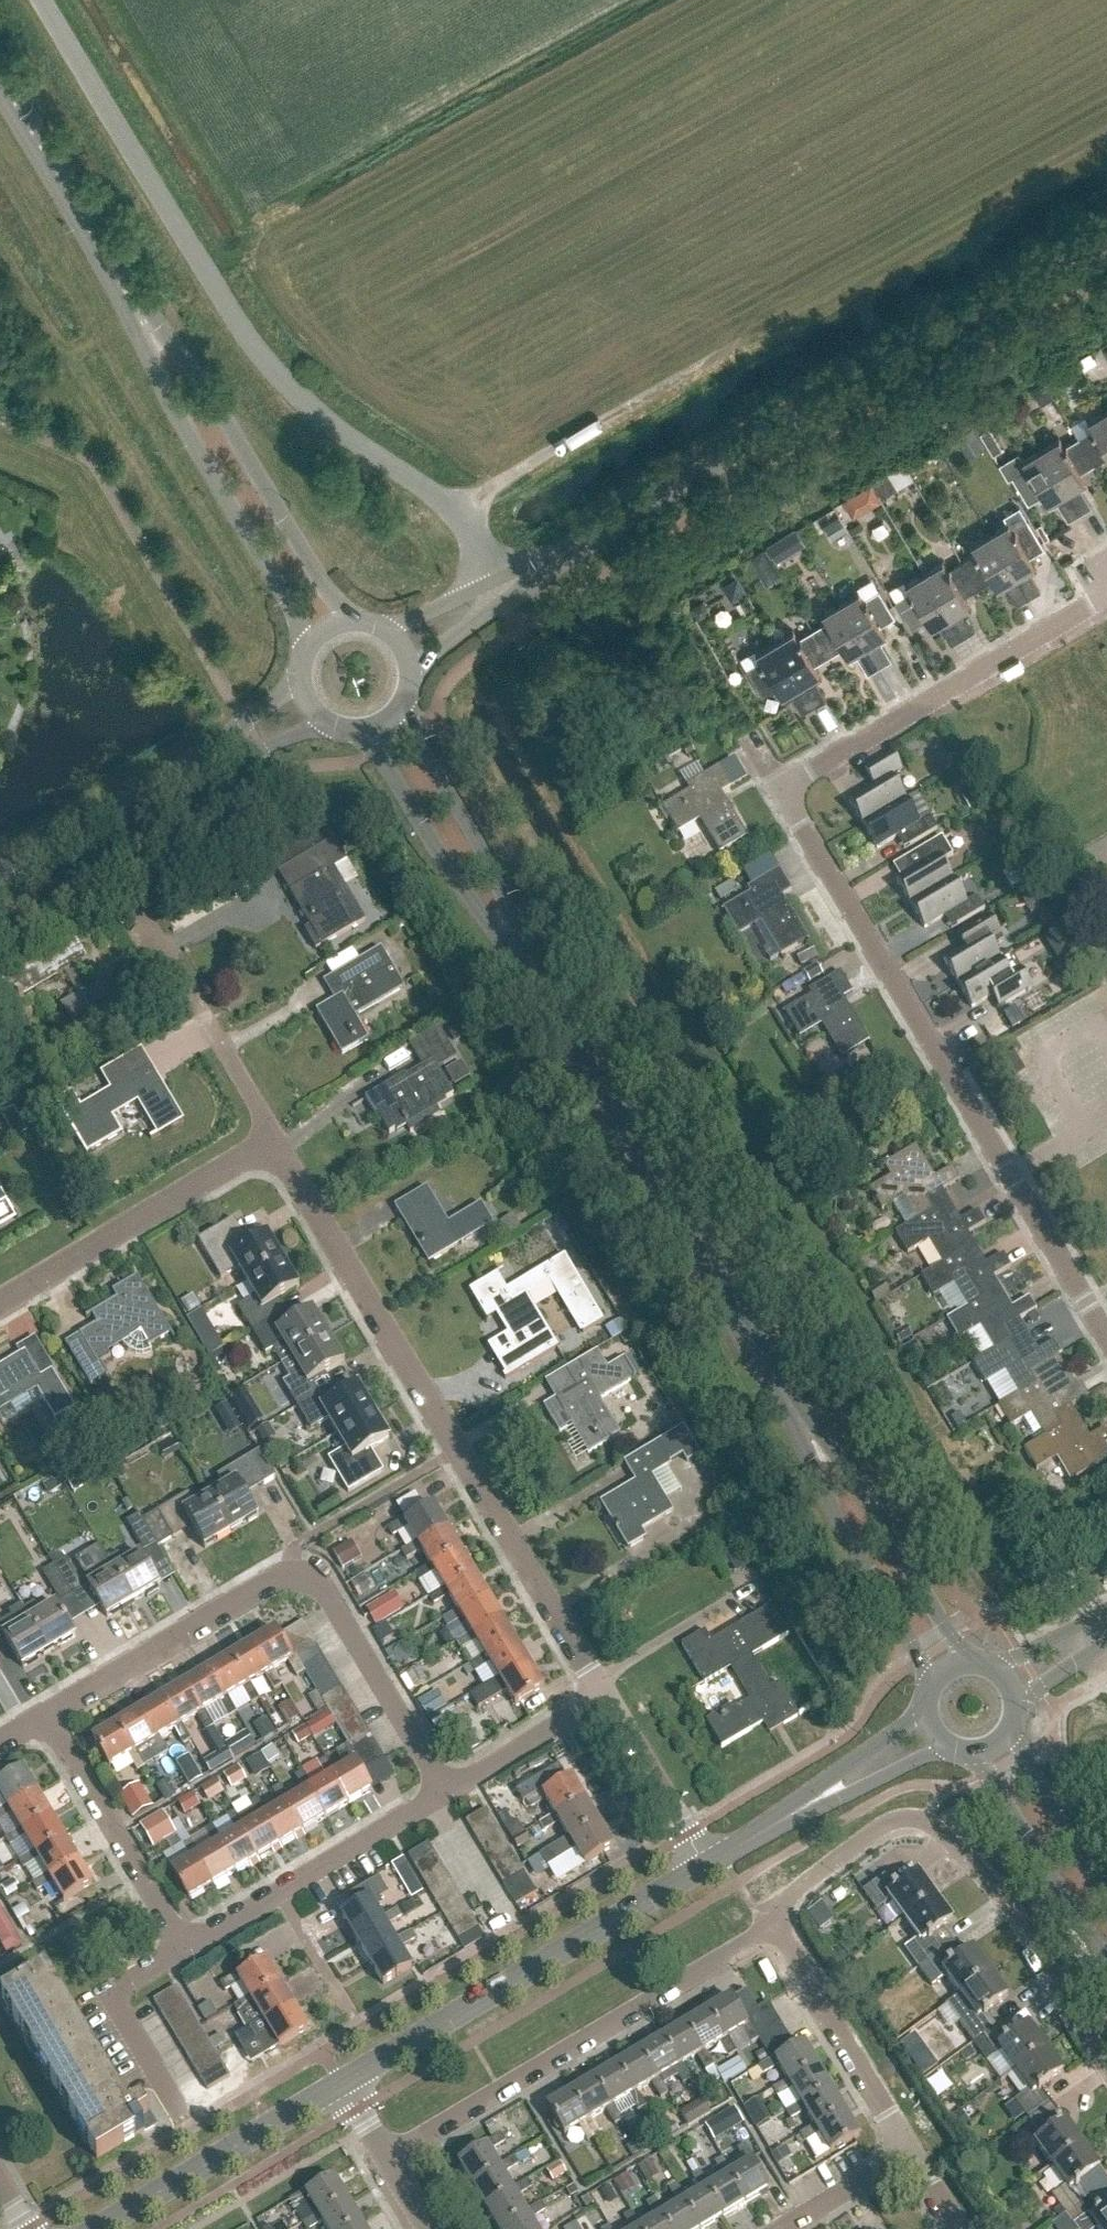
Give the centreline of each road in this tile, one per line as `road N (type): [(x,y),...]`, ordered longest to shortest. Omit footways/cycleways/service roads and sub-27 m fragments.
road 1 (residential): [(1106,1343),(779,793),(1078,615),(1106,586)]
road 2 (unclassified): [(505,589),(472,539),(273,378),(41,0)]
road 3 (secondary): [(505,589),(1106,244)]
road 4 (secondary): [(804,1429),(532,982)]
road 5 (residential): [(1106,2071),(1005,1901),(929,1823),(887,1825),(785,1902),(775,1927)]
road 6 (residential): [(389,2160),(775,1927)]
road 7 (tertiary): [(340,2084),(706,1868)]
road 8 (secondary): [(346,626),(176,343),(137,312)]
road 9 (secondary): [(137,312),(181,428),(310,648)]
road 10 (unclassified): [(456,1456),(274,1142)]
road 11 (tertiary): [(0,889),(310,713)]
road 12 (unclassified): [(0,1305),(274,1142)]
road 13 (secondary): [(532,982),(521,928),(401,715)]
road 14 (secondary): [(369,736),(506,964),(532,982)]
road 15 (secondary): [(967,1664),(866,1496),(804,1429)]
road 16 (secondary): [(804,1429),(835,1515),(933,1682)]
road 17 (unclassified): [(606,1698),(456,1456)]
road 18 (tertiary): [(99,2228),(340,2084)]
road 19 (unclassified): [(441,1800),(321,1585),(289,1573)]
road 20 (unclassified): [(48,1715),(289,1573)]
road 21 (secondary): [(137,312),(63,167),(0,70)]
road 22 (unclassified): [(189,1949),(48,1715)]
road 23 (residential): [(909,2153),(775,1927)]
road 24 (unclassified): [(274,1142),(152,931)]
road 25 (secondary): [(978,1754),(1106,1958)]
road 26 (unclassified): [(190,2131),(119,2016),(122,1989),(189,1949)]
road 27 (unclassified): [(289,1573),(295,1549),(456,1456)]
road 28 (secondary): [(1106,1903),(1007,1732)]
road 29 (unclassified): [(706,1868),(606,1698)]
road 30 (unclassified): [(441,1800),(606,1698)]
road 31 (tertiary): [(779,1822),(948,1750)]
road 32 (tertiary): [(923,1718),(779,1822)]
road 33 (unclassified): [(280,1898),(431,1807)]
road 34 (unclassified): [(508,1943),(431,1807)]
road 35 (unclassified): [(361,2029),(280,1898)]
road 36 (residential): [(788,2228),(909,2153)]
road 37 (unclassified): [(1106,1614),(994,1673)]

